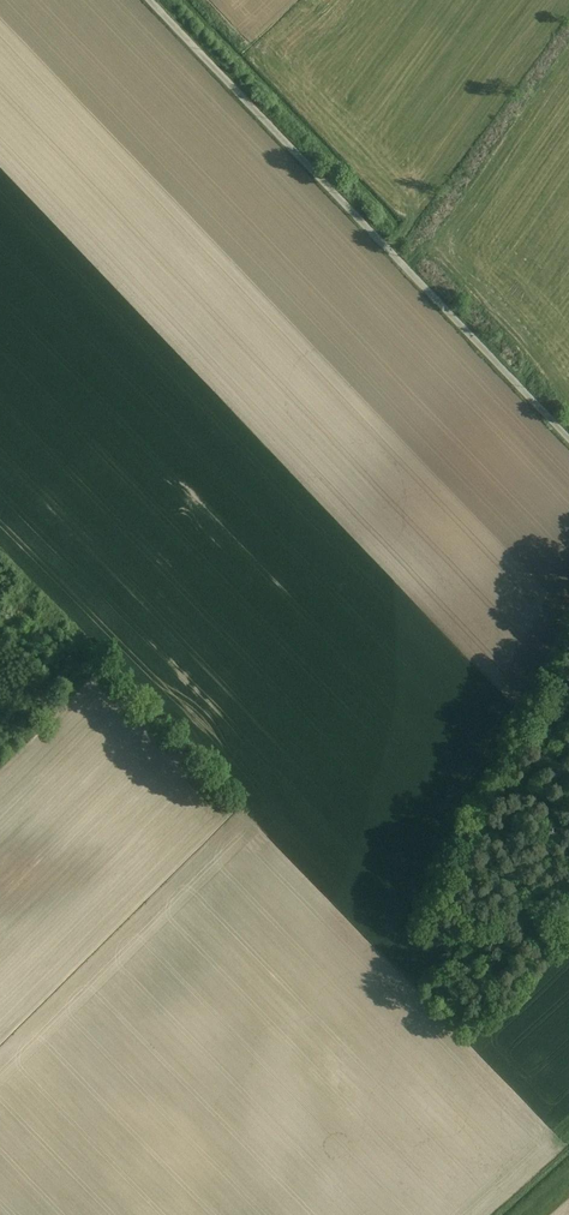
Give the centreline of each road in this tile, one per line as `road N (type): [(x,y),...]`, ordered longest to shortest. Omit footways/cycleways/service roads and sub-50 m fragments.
road 1 (track): [(568,428),(161,0)]

